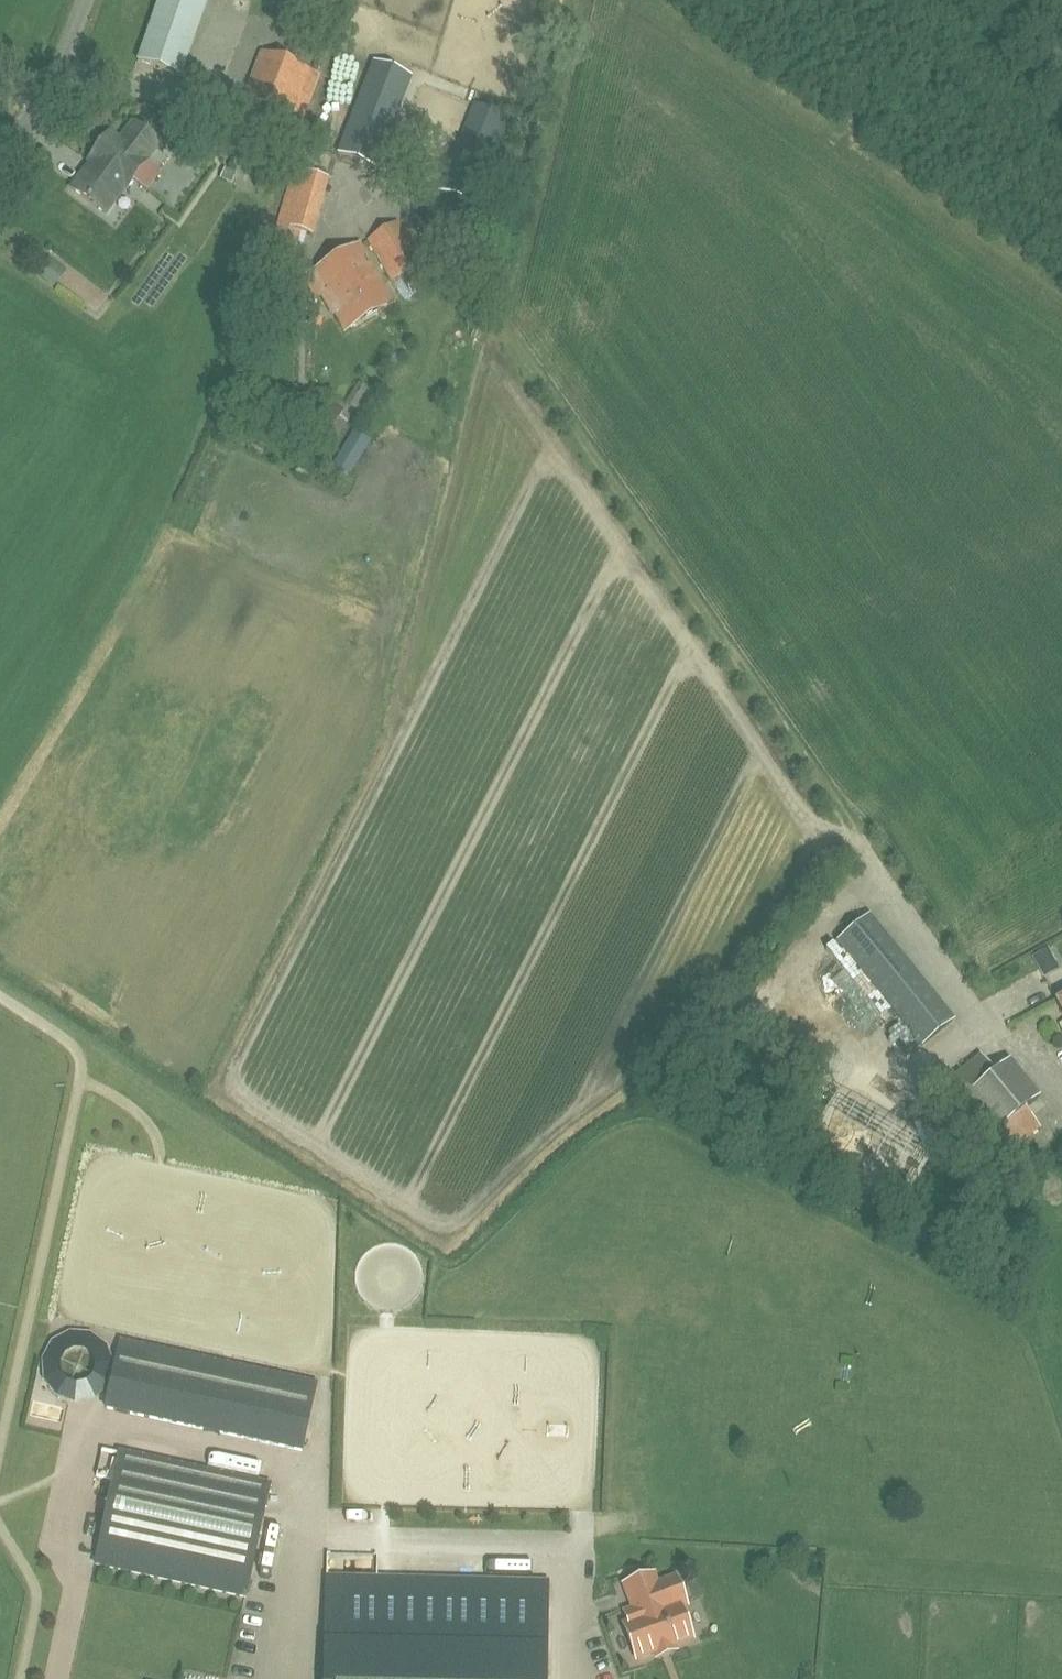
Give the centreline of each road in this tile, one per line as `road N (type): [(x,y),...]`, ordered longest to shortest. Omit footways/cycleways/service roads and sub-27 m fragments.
road 1 (unclassified): [(974,1001),(450,234),(395,188),(57,73)]
road 2 (track): [(81,1082),(0,1451)]
road 3 (track): [(0,1529),(32,1585),(13,1678)]
road 4 (track): [(0,994),(79,1045),(81,1082)]
road 5 (track): [(81,1082),(149,1118),(161,1162)]

